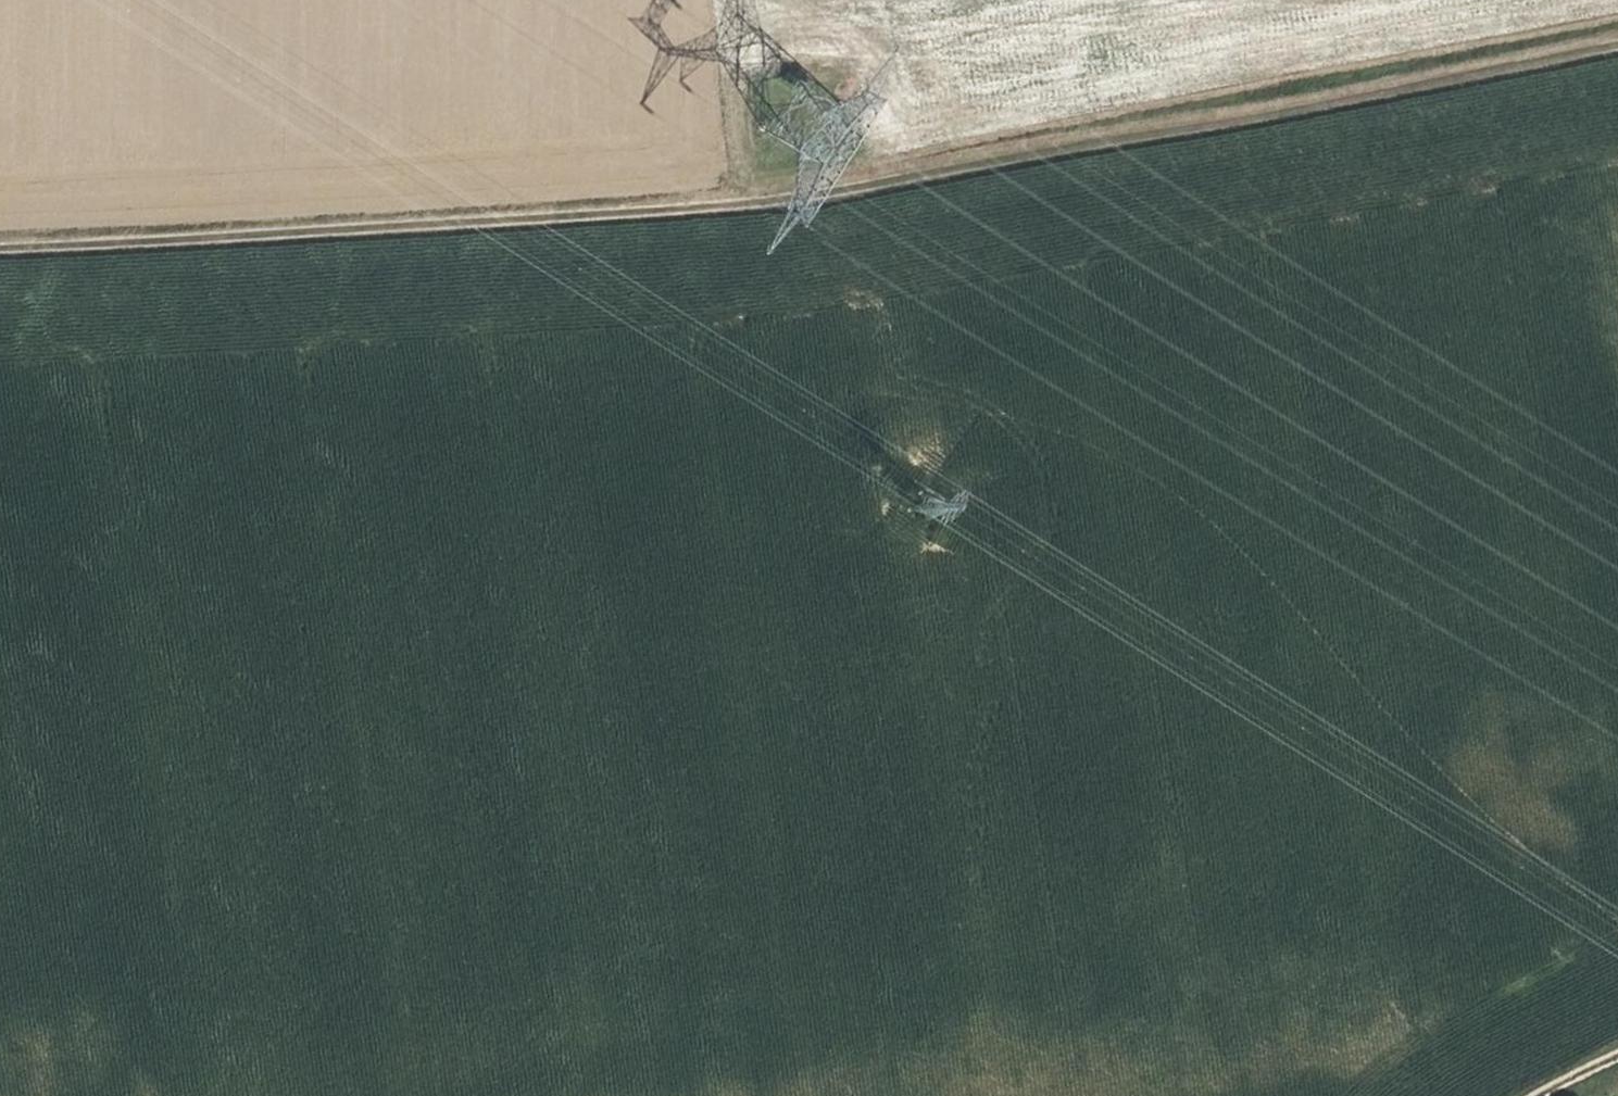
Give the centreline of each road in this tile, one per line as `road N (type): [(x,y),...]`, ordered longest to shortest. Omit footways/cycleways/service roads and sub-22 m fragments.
road 1 (track): [(0,245),(834,193),(1617,43)]

